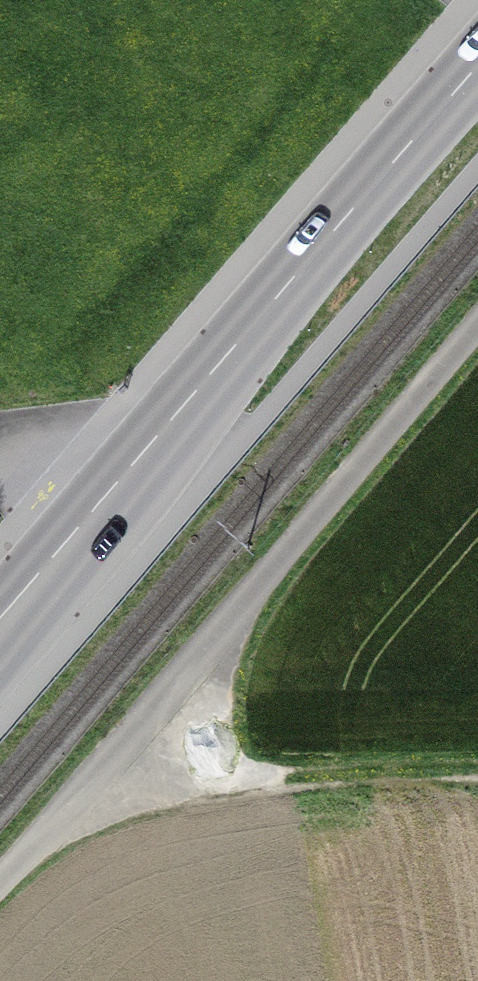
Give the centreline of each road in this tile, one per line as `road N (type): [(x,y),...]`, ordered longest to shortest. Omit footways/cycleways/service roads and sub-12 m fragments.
road 1 (primary): [(477,67),(0,632)]
road 2 (track): [(0,881),(477,328)]
road 3 (track): [(477,774),(241,774),(172,763),(126,738)]

